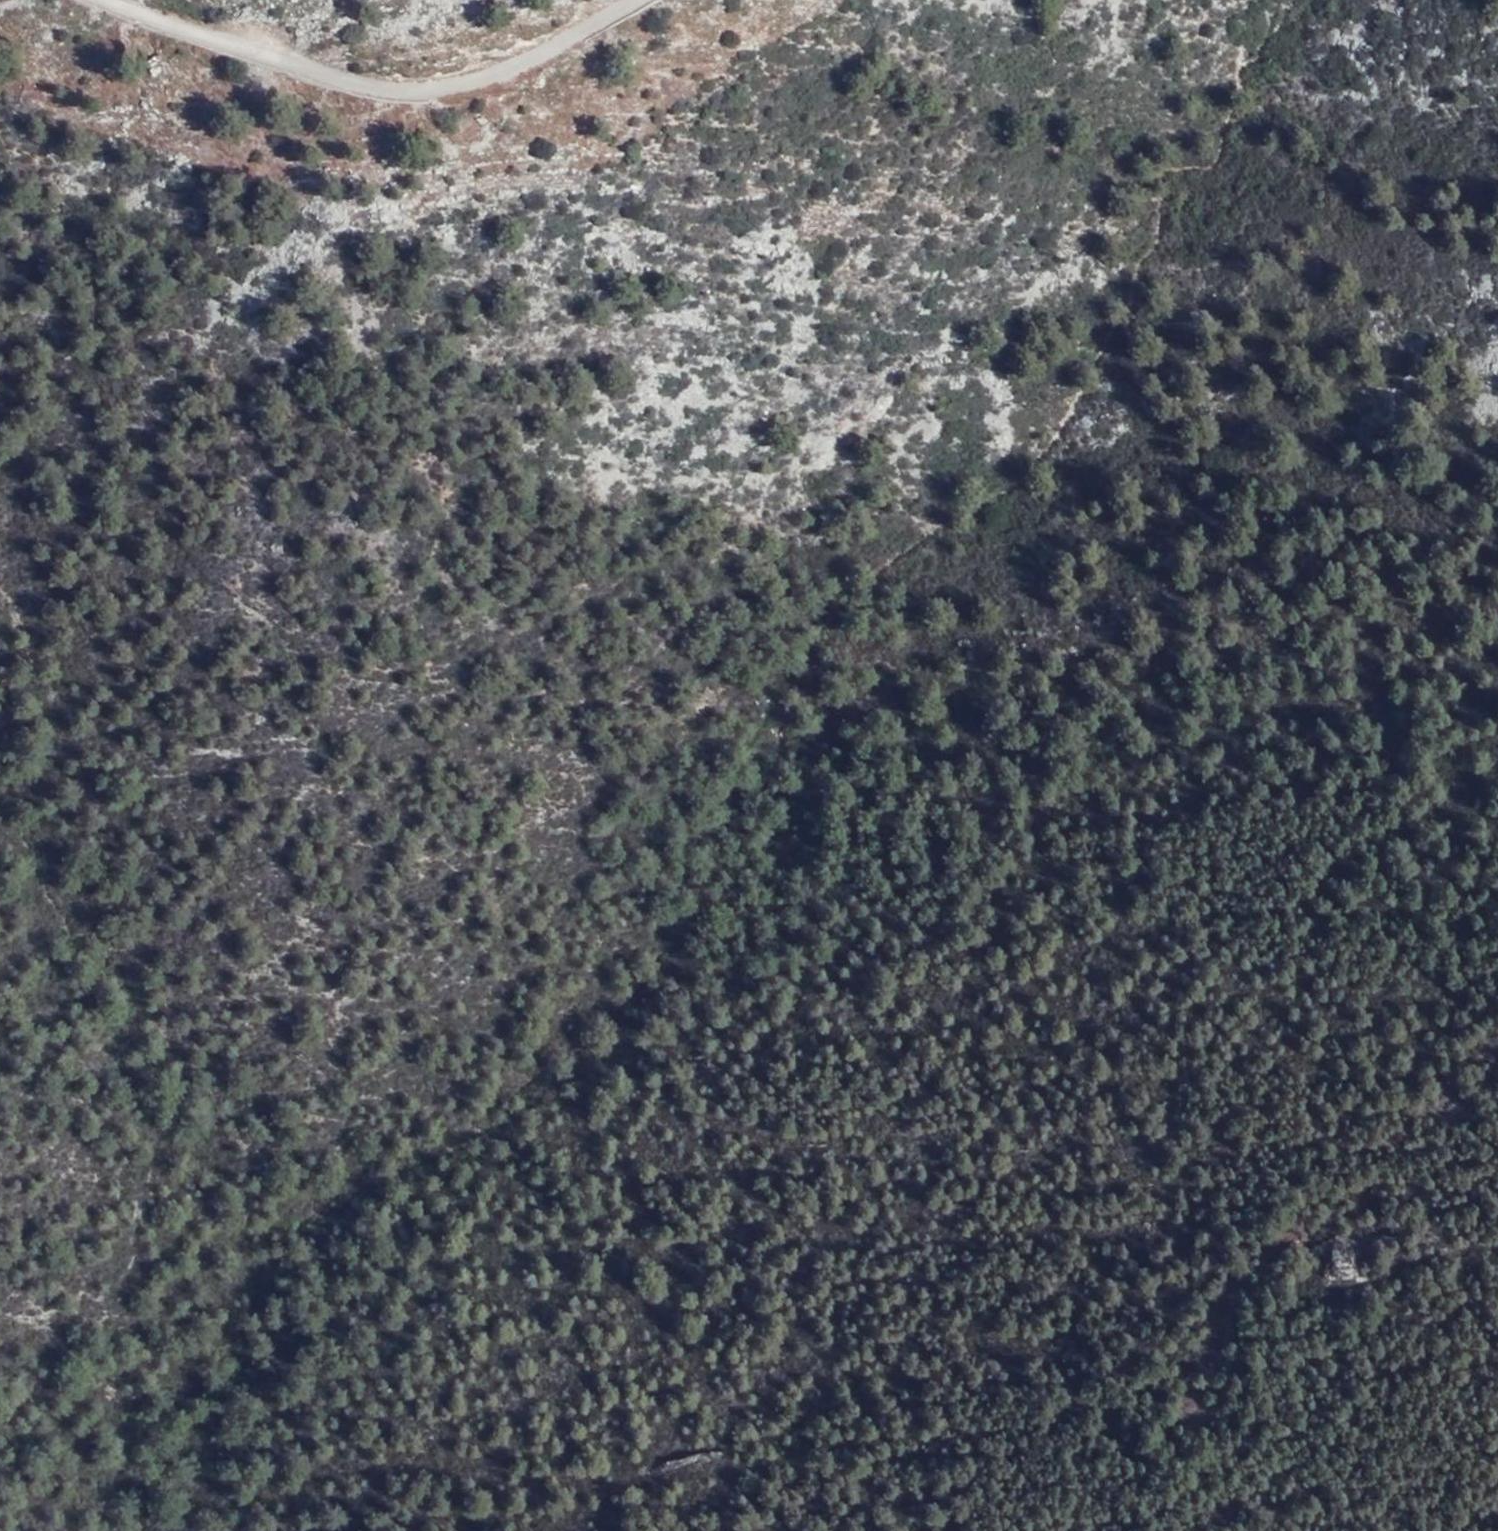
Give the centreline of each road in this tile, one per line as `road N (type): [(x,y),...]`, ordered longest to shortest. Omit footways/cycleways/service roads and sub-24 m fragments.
road 1 (unclassified): [(639,0),(484,83),(400,97),(103,0)]

